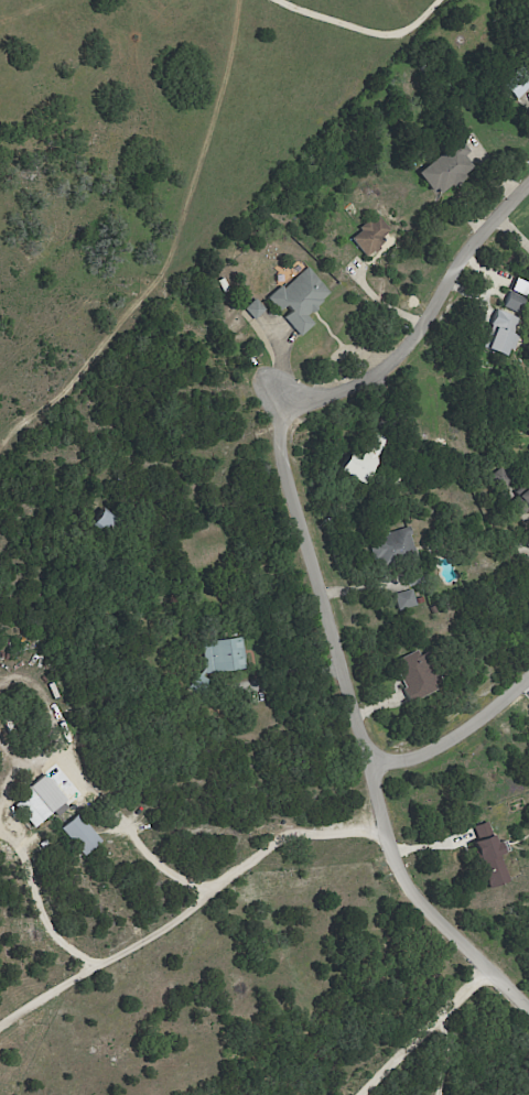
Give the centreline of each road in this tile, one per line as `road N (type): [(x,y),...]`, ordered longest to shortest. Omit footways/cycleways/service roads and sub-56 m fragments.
road 1 (residential): [(528,194),(478,245),(387,376),(302,411),(287,441),(389,833),(407,874),(449,930),(528,1005)]
road 2 (track): [(0,467),(30,452),(225,280)]
road 3 (residential): [(528,686),(435,754),(374,767)]

